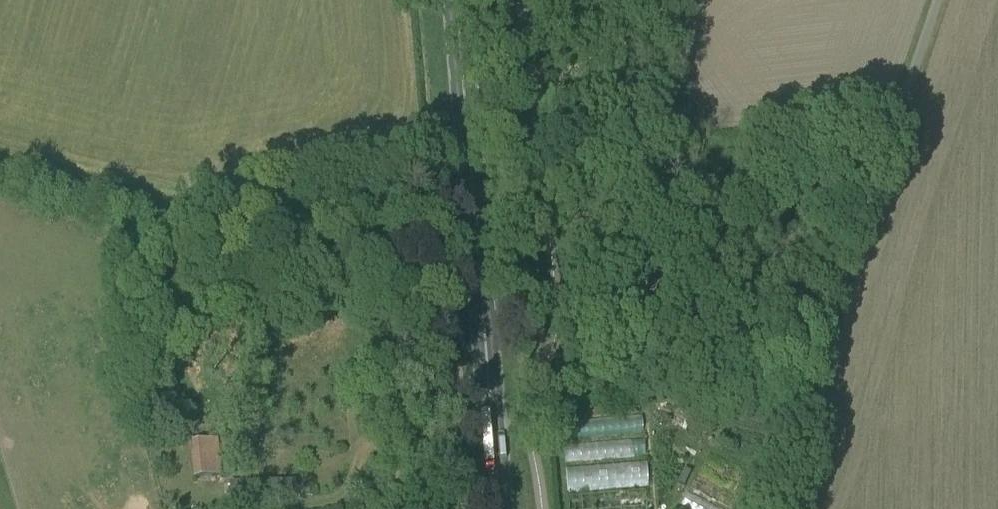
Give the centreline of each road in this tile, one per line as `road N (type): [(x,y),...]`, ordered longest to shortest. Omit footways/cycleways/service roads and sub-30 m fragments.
road 1 (primary): [(502,508),(458,0)]
road 2 (track): [(468,106),(531,92),(575,69),(665,0)]

